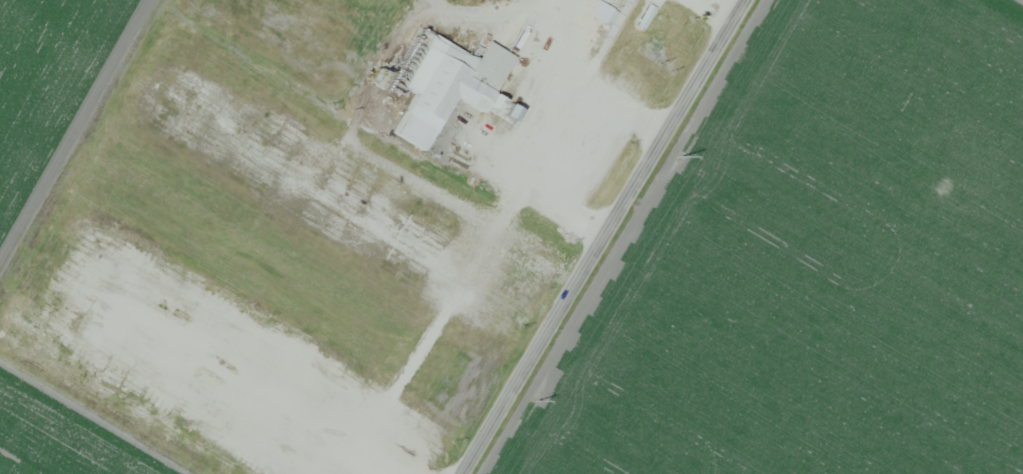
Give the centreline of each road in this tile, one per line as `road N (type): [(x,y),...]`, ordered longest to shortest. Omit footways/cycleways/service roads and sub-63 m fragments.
road 1 (residential): [(461,473),(741,0)]

